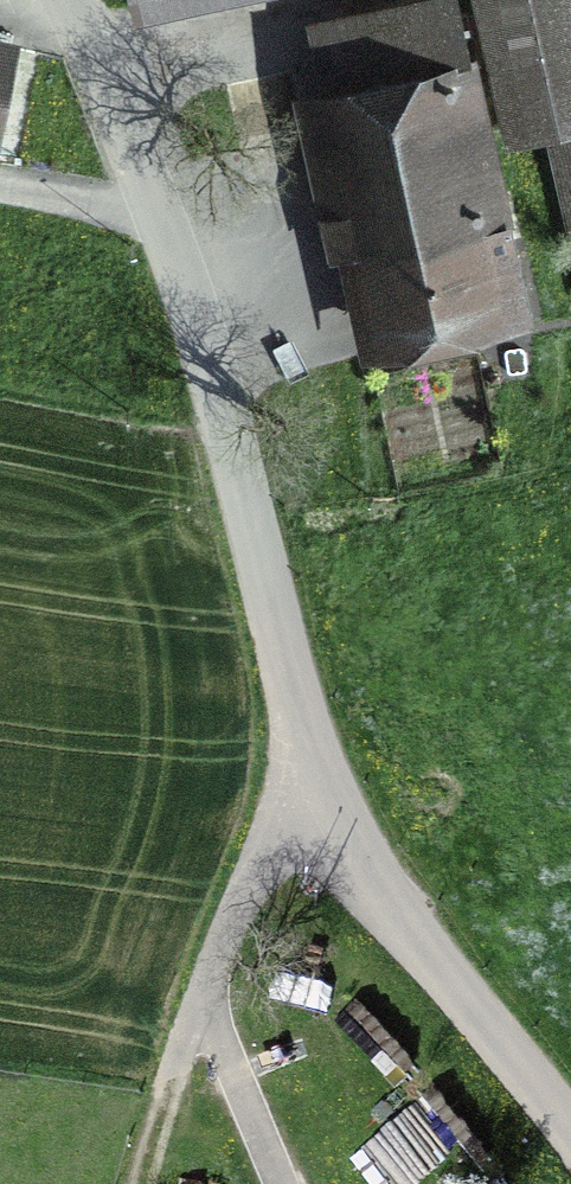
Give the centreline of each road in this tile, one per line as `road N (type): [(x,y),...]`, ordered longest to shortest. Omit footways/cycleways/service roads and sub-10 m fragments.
road 1 (tertiary): [(68,0),(182,267),(317,766),(394,901),(570,1121)]
road 2 (track): [(317,766),(253,863),(226,922),(144,1183)]
road 3 (track): [(283,1183),(203,996)]

